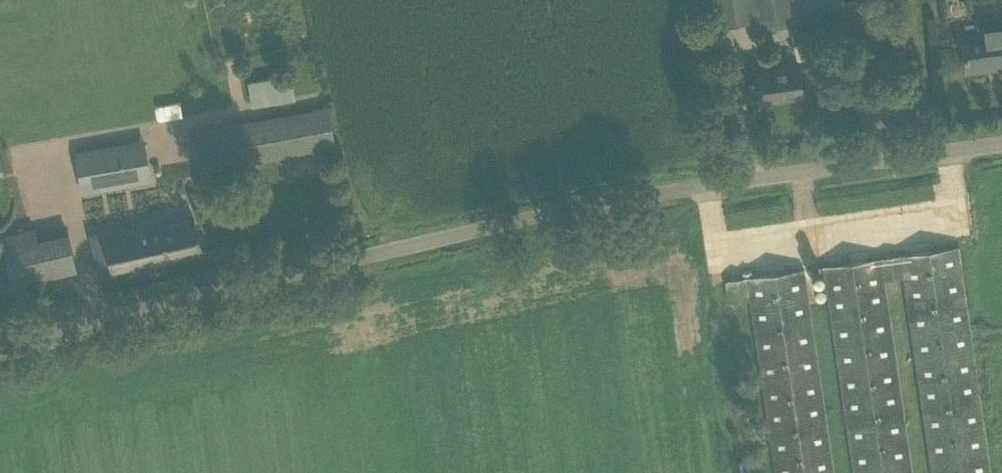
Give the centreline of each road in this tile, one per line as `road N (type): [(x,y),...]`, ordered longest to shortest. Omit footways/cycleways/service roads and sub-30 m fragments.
road 1 (unclassified): [(1001,143),(602,204),(0,343)]

